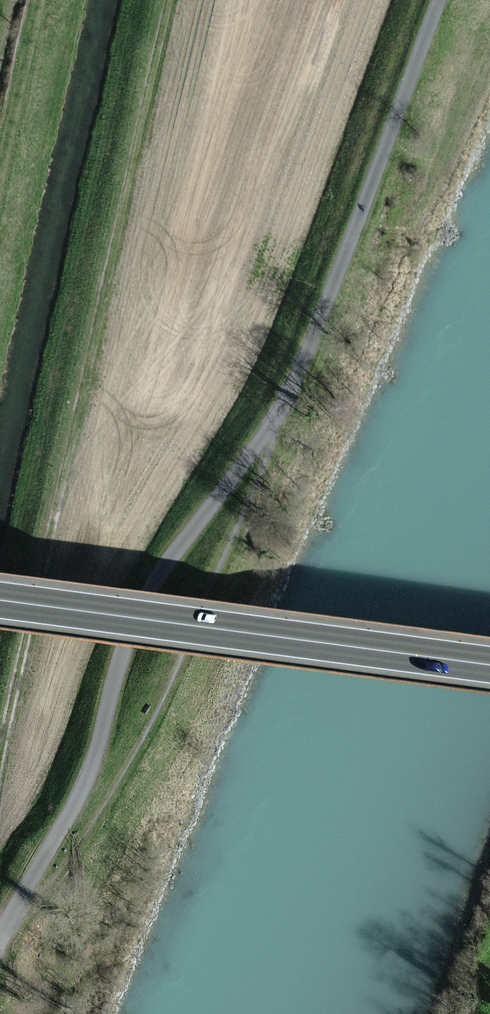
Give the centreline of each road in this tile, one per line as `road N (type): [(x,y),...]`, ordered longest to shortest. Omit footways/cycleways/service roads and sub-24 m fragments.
road 1 (track): [(437,0),(309,348),(263,438),(267,458),(173,682),(95,821),(46,888),(18,908)]
road 2 (track): [(170,0),(0,758)]
road 3 (track): [(18,908),(86,780),(116,671),(155,584),(263,438)]
road 4 (secondary): [(0,601),(489,665)]

